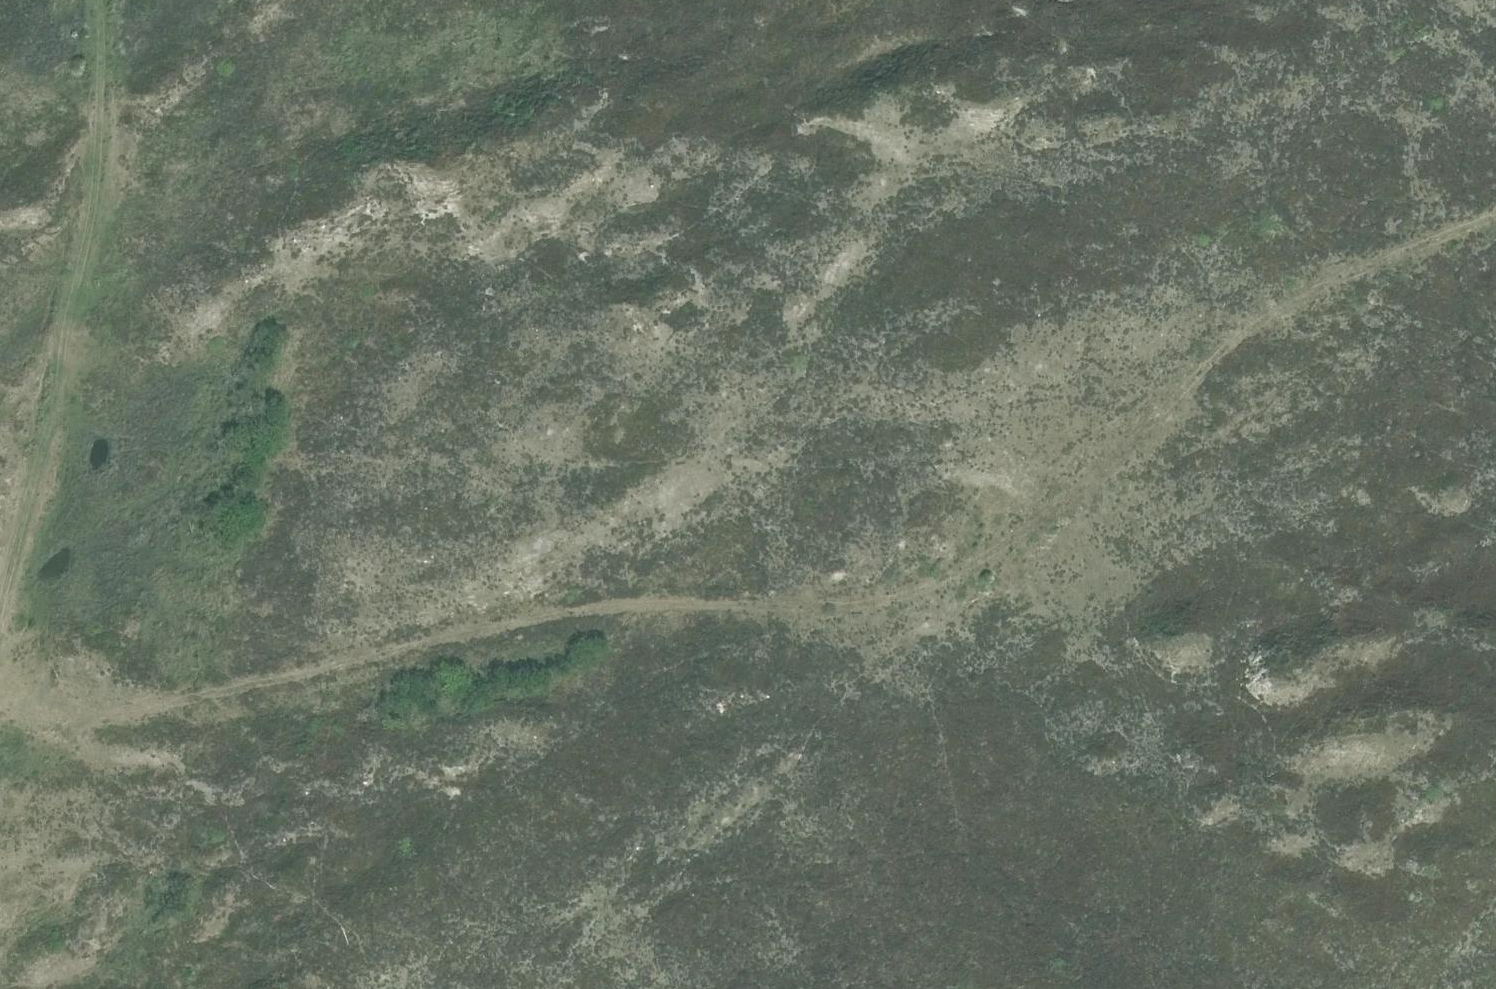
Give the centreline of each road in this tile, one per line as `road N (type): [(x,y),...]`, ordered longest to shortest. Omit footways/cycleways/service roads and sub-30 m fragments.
road 1 (track): [(101,0),(100,186),(0,647)]

